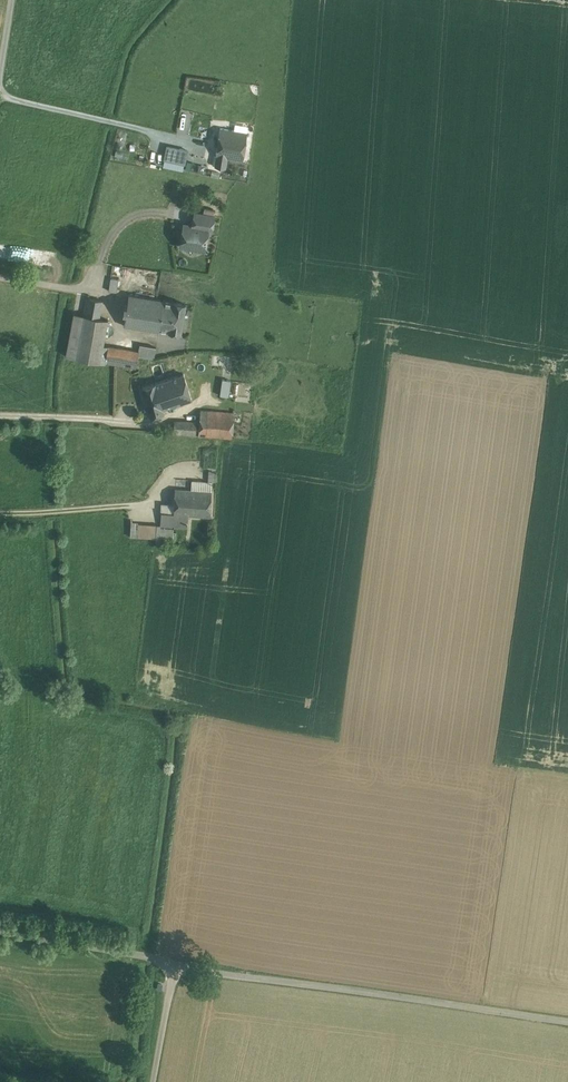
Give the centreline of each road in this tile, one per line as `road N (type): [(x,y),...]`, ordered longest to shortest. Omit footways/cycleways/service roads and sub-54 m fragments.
road 1 (unclassified): [(174,964),(567,1023)]
road 2 (unclassified): [(0,932),(174,964)]

